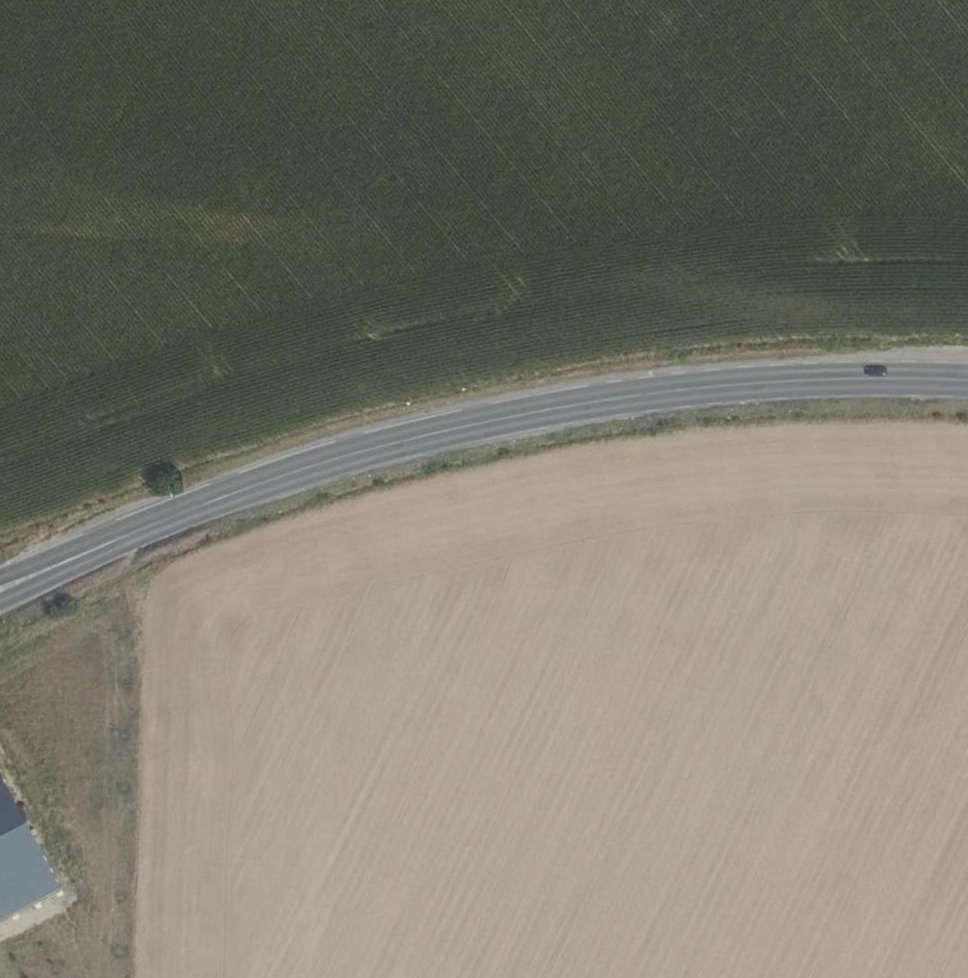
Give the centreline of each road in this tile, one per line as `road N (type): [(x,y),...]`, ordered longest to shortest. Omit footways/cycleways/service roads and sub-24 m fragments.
road 1 (secondary): [(967,381),(783,382),(556,408),(296,470),(180,514)]
road 2 (secondary): [(0,602),(180,514)]
road 3 (secondary): [(180,514),(0,578)]

